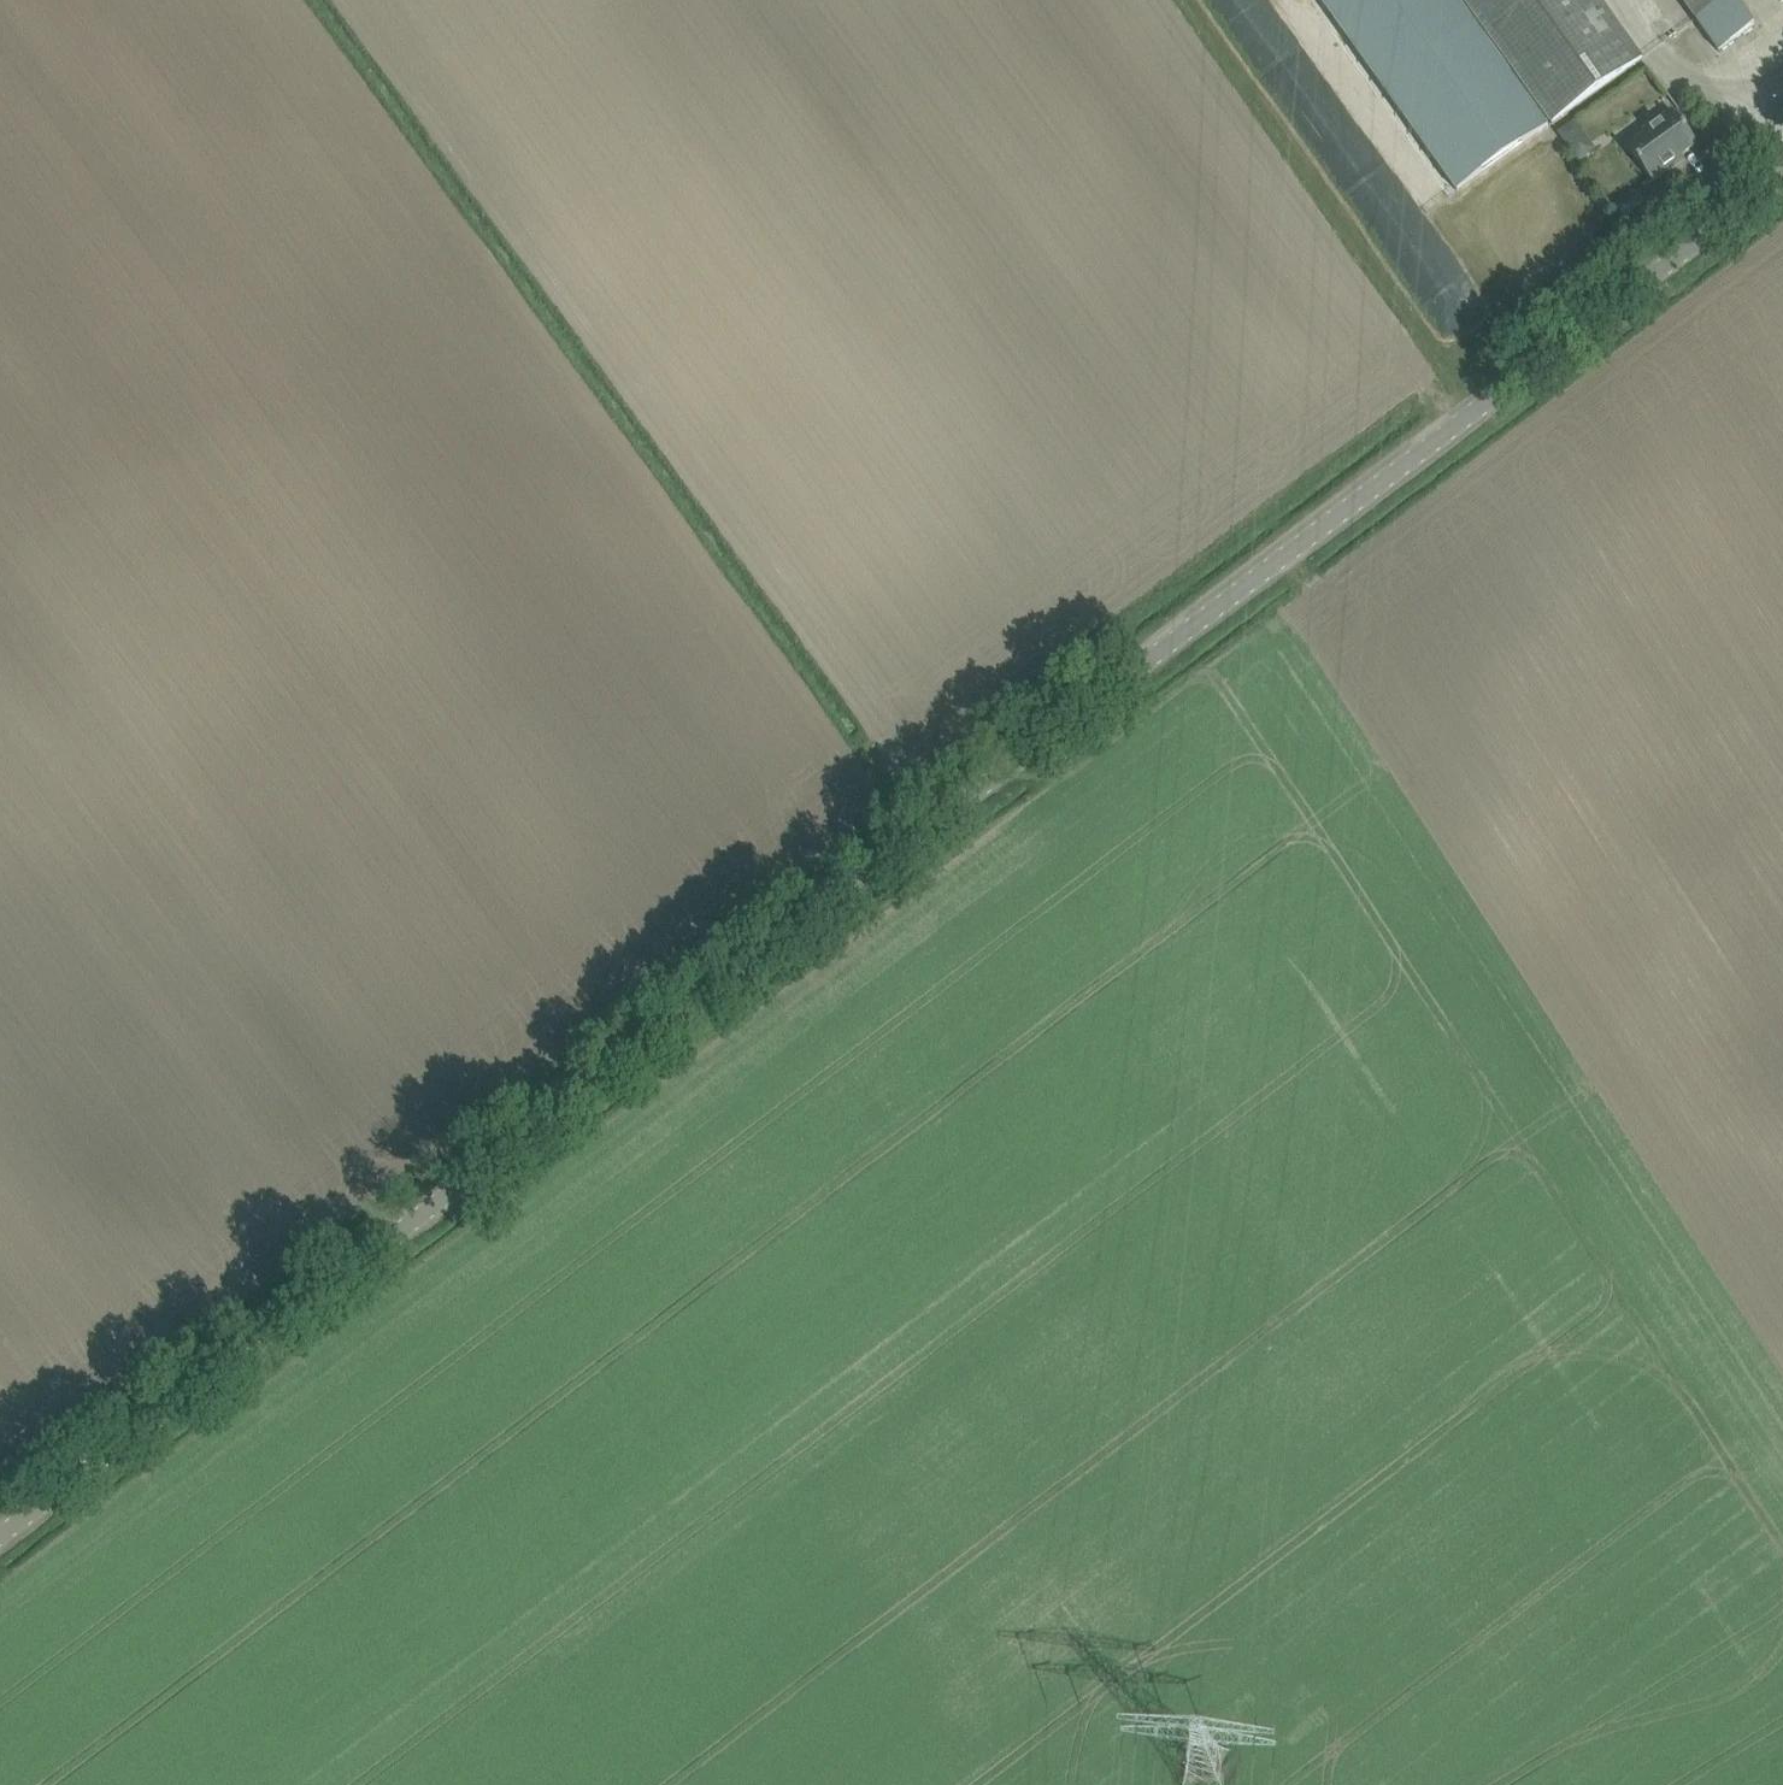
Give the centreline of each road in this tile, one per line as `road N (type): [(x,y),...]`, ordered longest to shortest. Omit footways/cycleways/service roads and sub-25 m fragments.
road 1 (tertiary): [(0,1536),(1782,178)]

